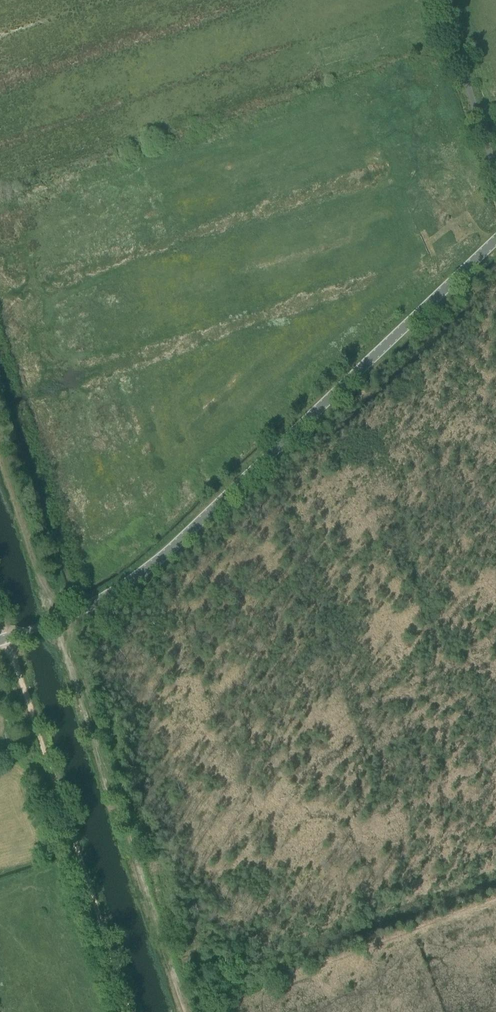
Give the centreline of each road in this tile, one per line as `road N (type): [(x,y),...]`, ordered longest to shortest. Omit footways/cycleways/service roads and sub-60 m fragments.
road 1 (tertiary): [(0,640),(92,604),(175,547),(495,241)]
road 2 (track): [(0,458),(185,1011)]
road 3 (track): [(129,1011),(0,614)]
road 4 (unclassified): [(495,172),(439,0)]

